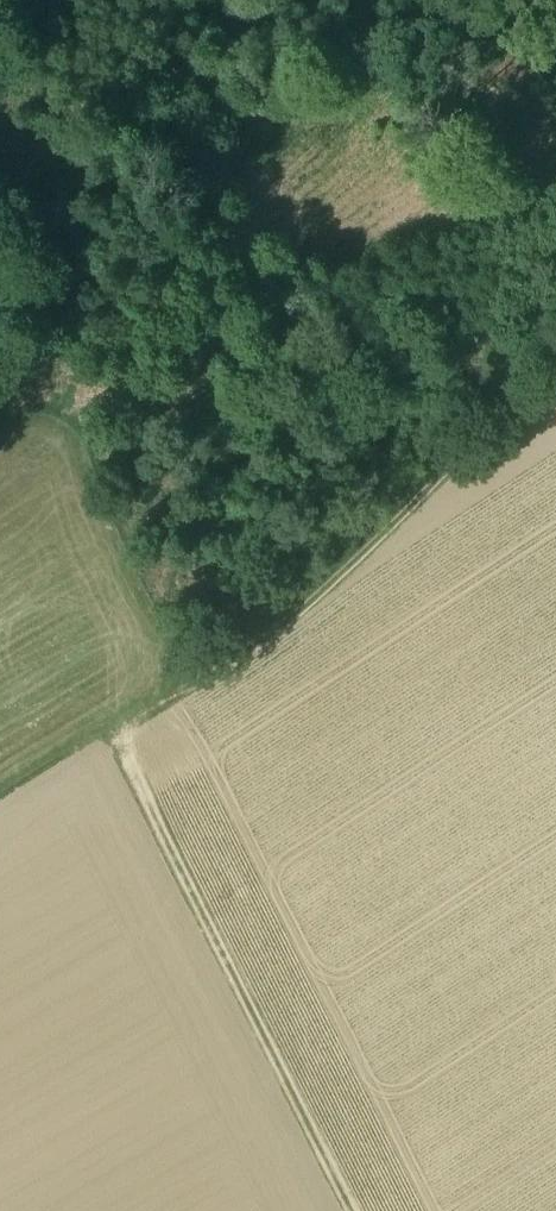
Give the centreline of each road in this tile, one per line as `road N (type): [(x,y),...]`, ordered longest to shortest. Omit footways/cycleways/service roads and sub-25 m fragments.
road 1 (track): [(132,725),(359,1210)]
road 2 (track): [(431,479),(306,626),(132,725)]
road 3 (track): [(555,352),(493,411),(366,556)]
road 4 (track): [(132,725),(0,805)]

